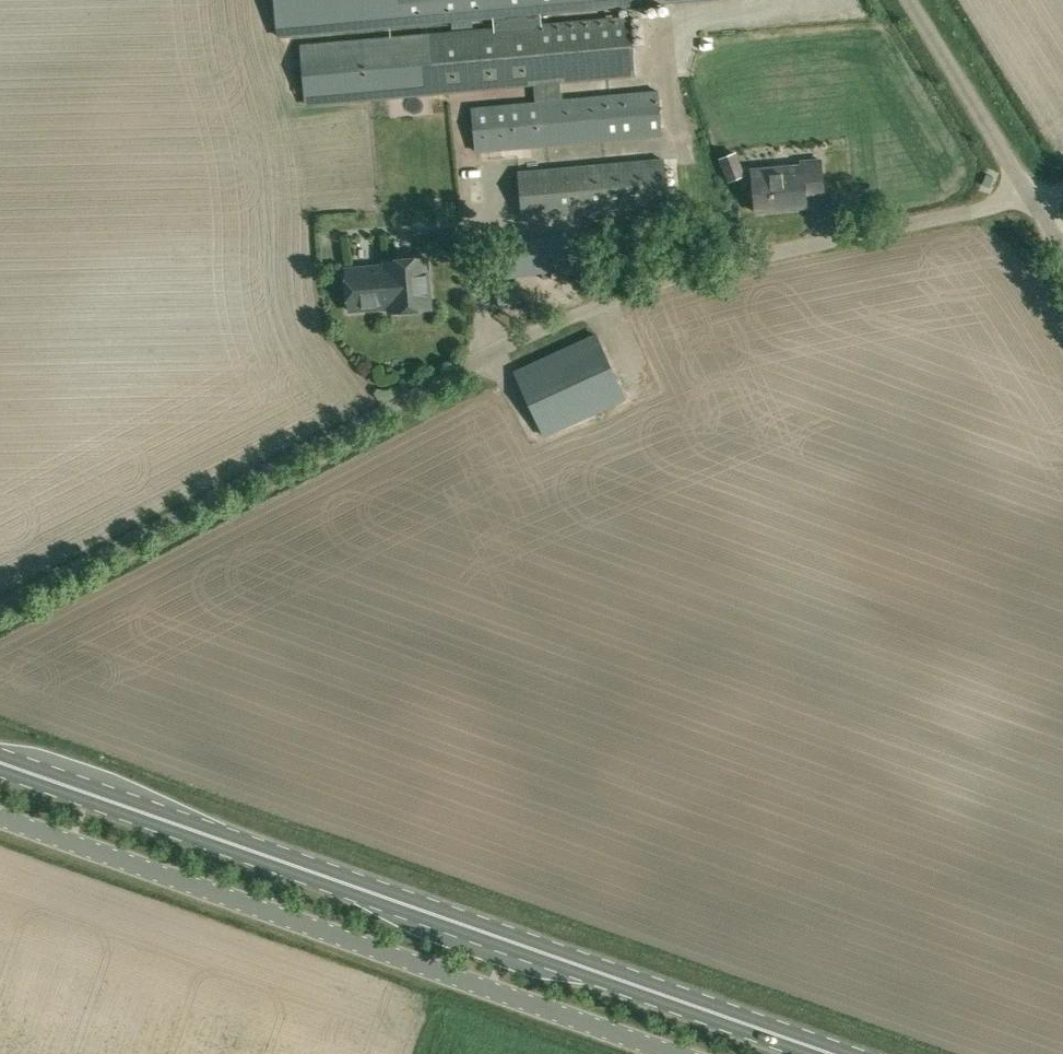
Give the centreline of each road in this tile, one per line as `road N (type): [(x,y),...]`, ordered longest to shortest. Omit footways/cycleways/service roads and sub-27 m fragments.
road 1 (primary): [(826,1053),(0,764)]
road 2 (unclassified): [(679,1053),(0,817)]
road 3 (unclassified): [(1062,247),(908,0)]

